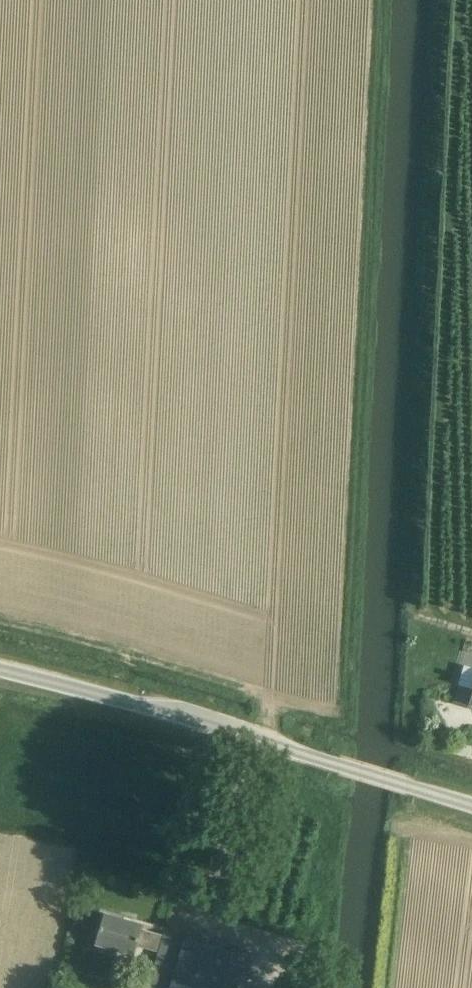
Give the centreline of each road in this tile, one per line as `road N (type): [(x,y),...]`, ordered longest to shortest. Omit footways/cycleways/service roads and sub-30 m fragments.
road 1 (unclassified): [(471,815),(0,681)]

